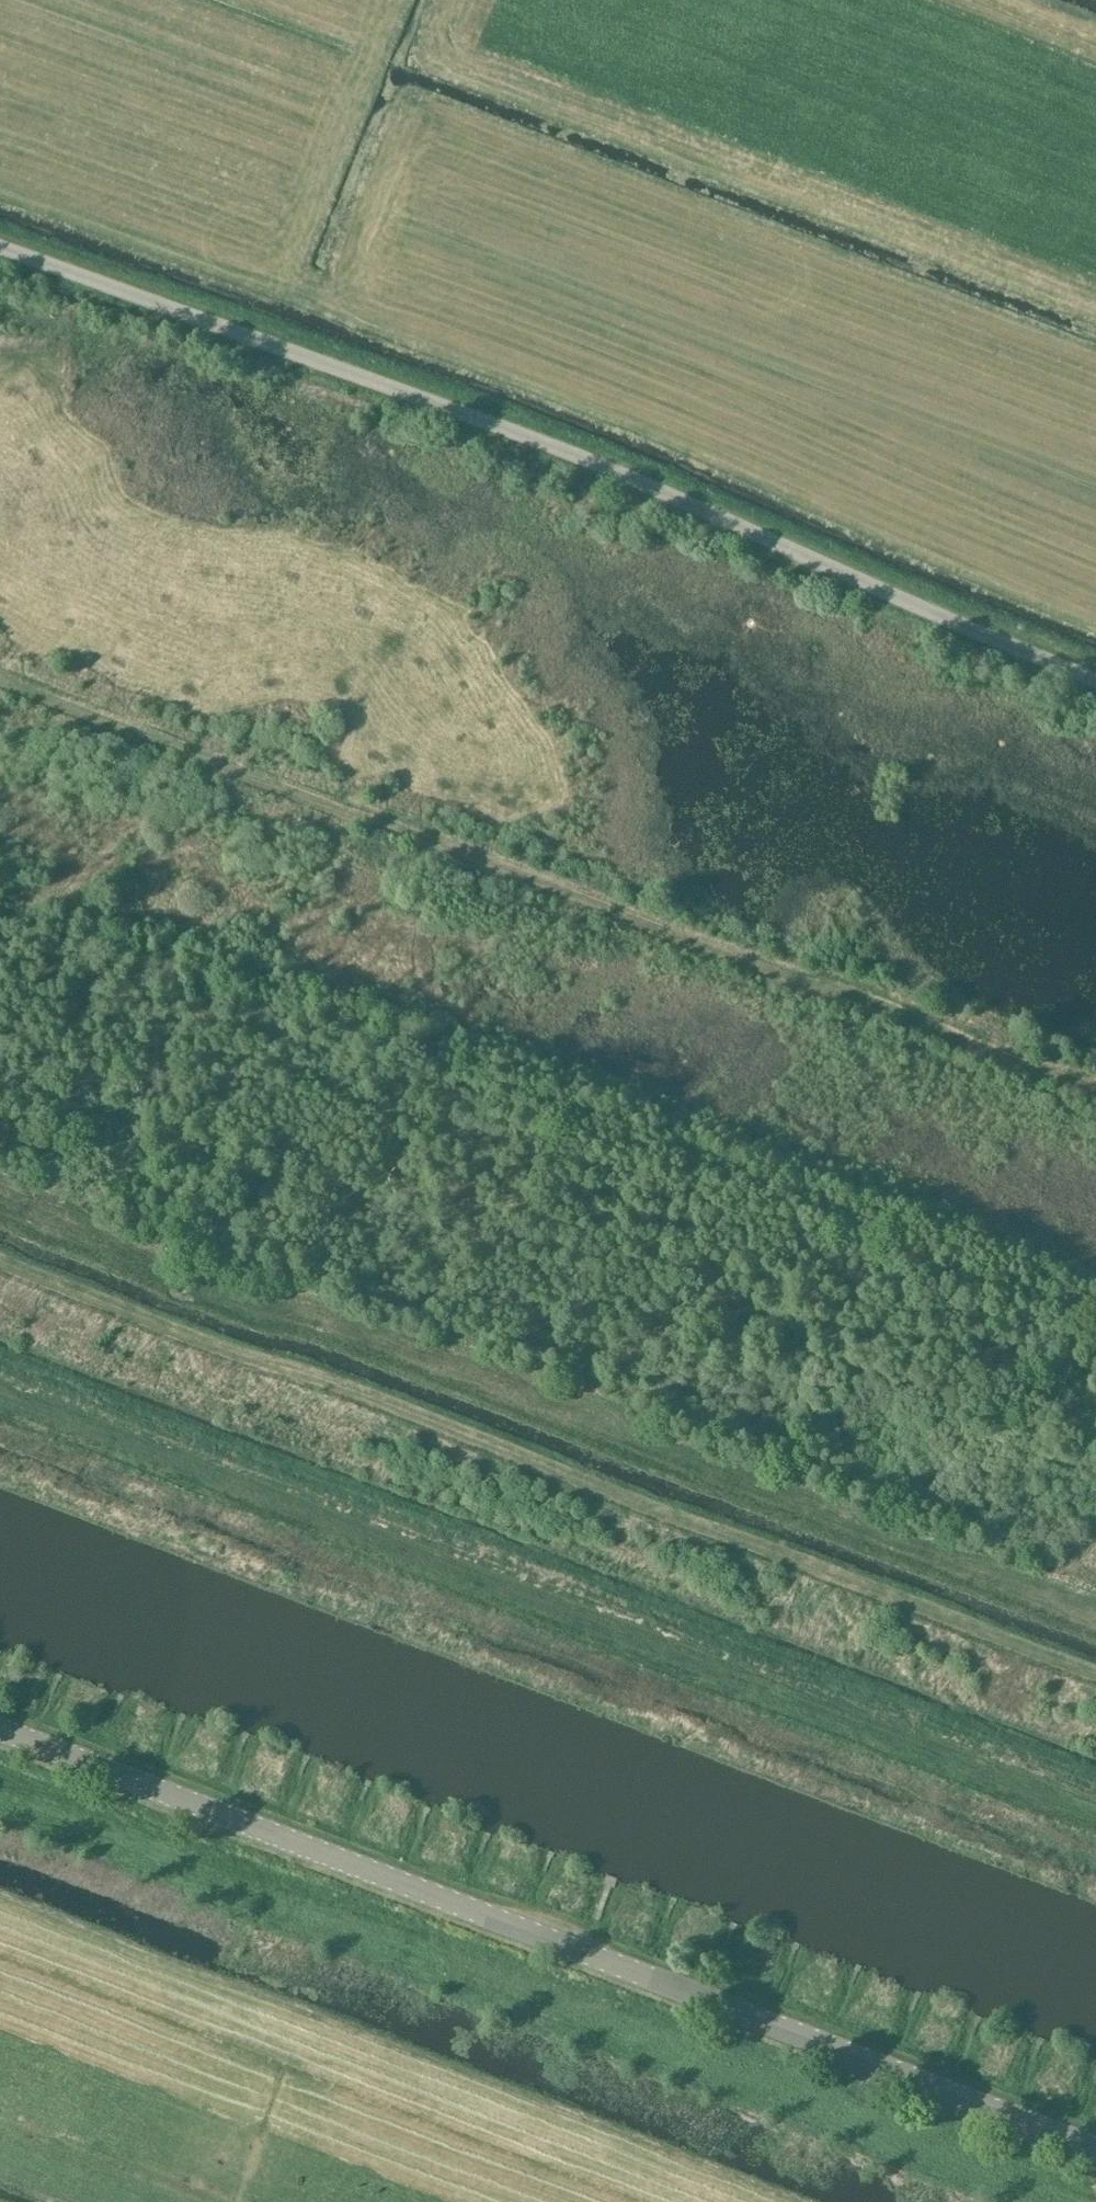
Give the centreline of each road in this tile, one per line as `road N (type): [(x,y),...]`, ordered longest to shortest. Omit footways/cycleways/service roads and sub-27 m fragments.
road 1 (unclassified): [(1095,678),(445,408),(0,248)]
road 2 (tertiary): [(1095,2148),(0,1729)]

